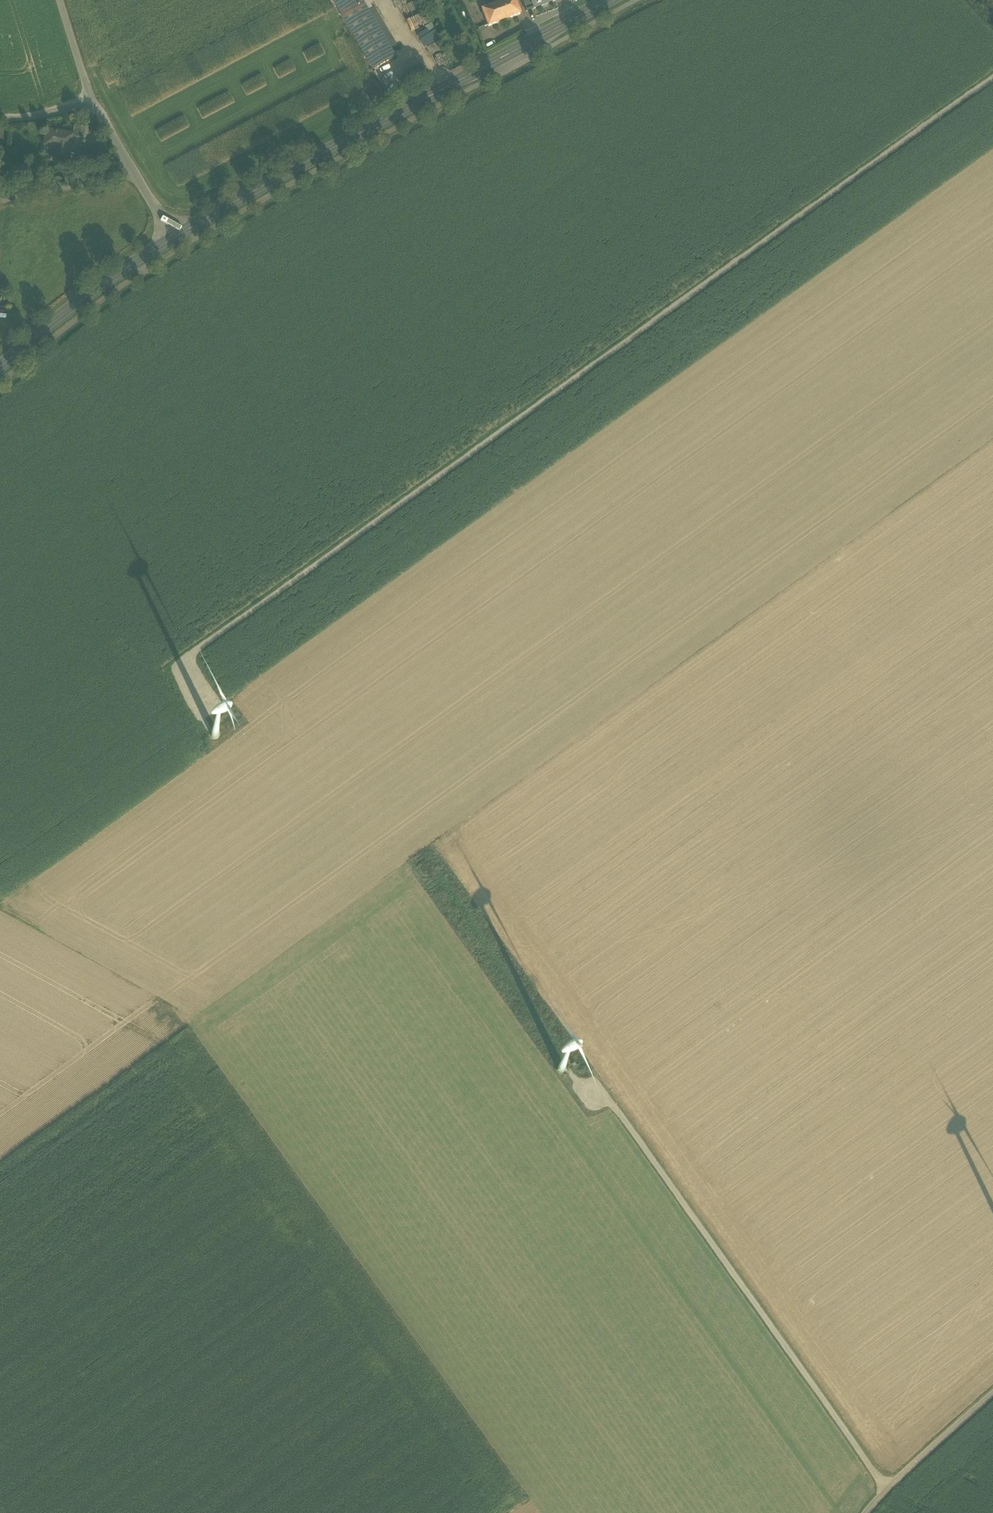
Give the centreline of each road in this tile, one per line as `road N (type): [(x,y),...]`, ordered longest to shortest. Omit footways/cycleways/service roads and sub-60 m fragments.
road 1 (track): [(209,708),(188,678),(194,652),(992,78)]
road 2 (track): [(888,1490),(609,1100),(577,1070)]
road 3 (primary): [(610,0),(178,235)]
road 4 (primary): [(178,235),(0,369)]
road 5 (track): [(867,1512),(992,1395)]
road 6 (unclassified): [(178,235),(130,172),(91,100)]
road 7 (track): [(0,199),(130,172)]

